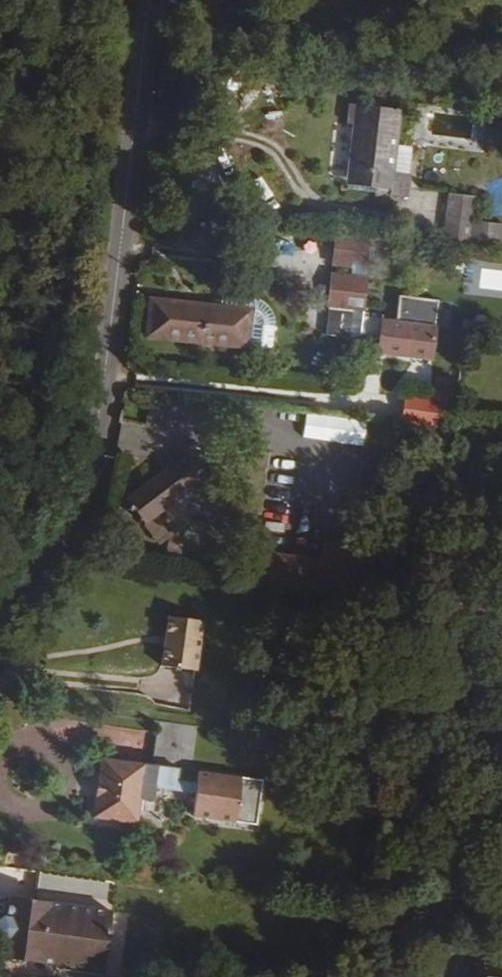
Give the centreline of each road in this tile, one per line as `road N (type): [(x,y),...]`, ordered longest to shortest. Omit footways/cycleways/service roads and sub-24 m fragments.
road 1 (residential): [(0,603),(65,539),(93,476),(116,395),(160,0)]
road 2 (track): [(426,226),(326,212),(275,147),(146,129)]
road 3 (track): [(324,262),(234,266),(132,251)]

